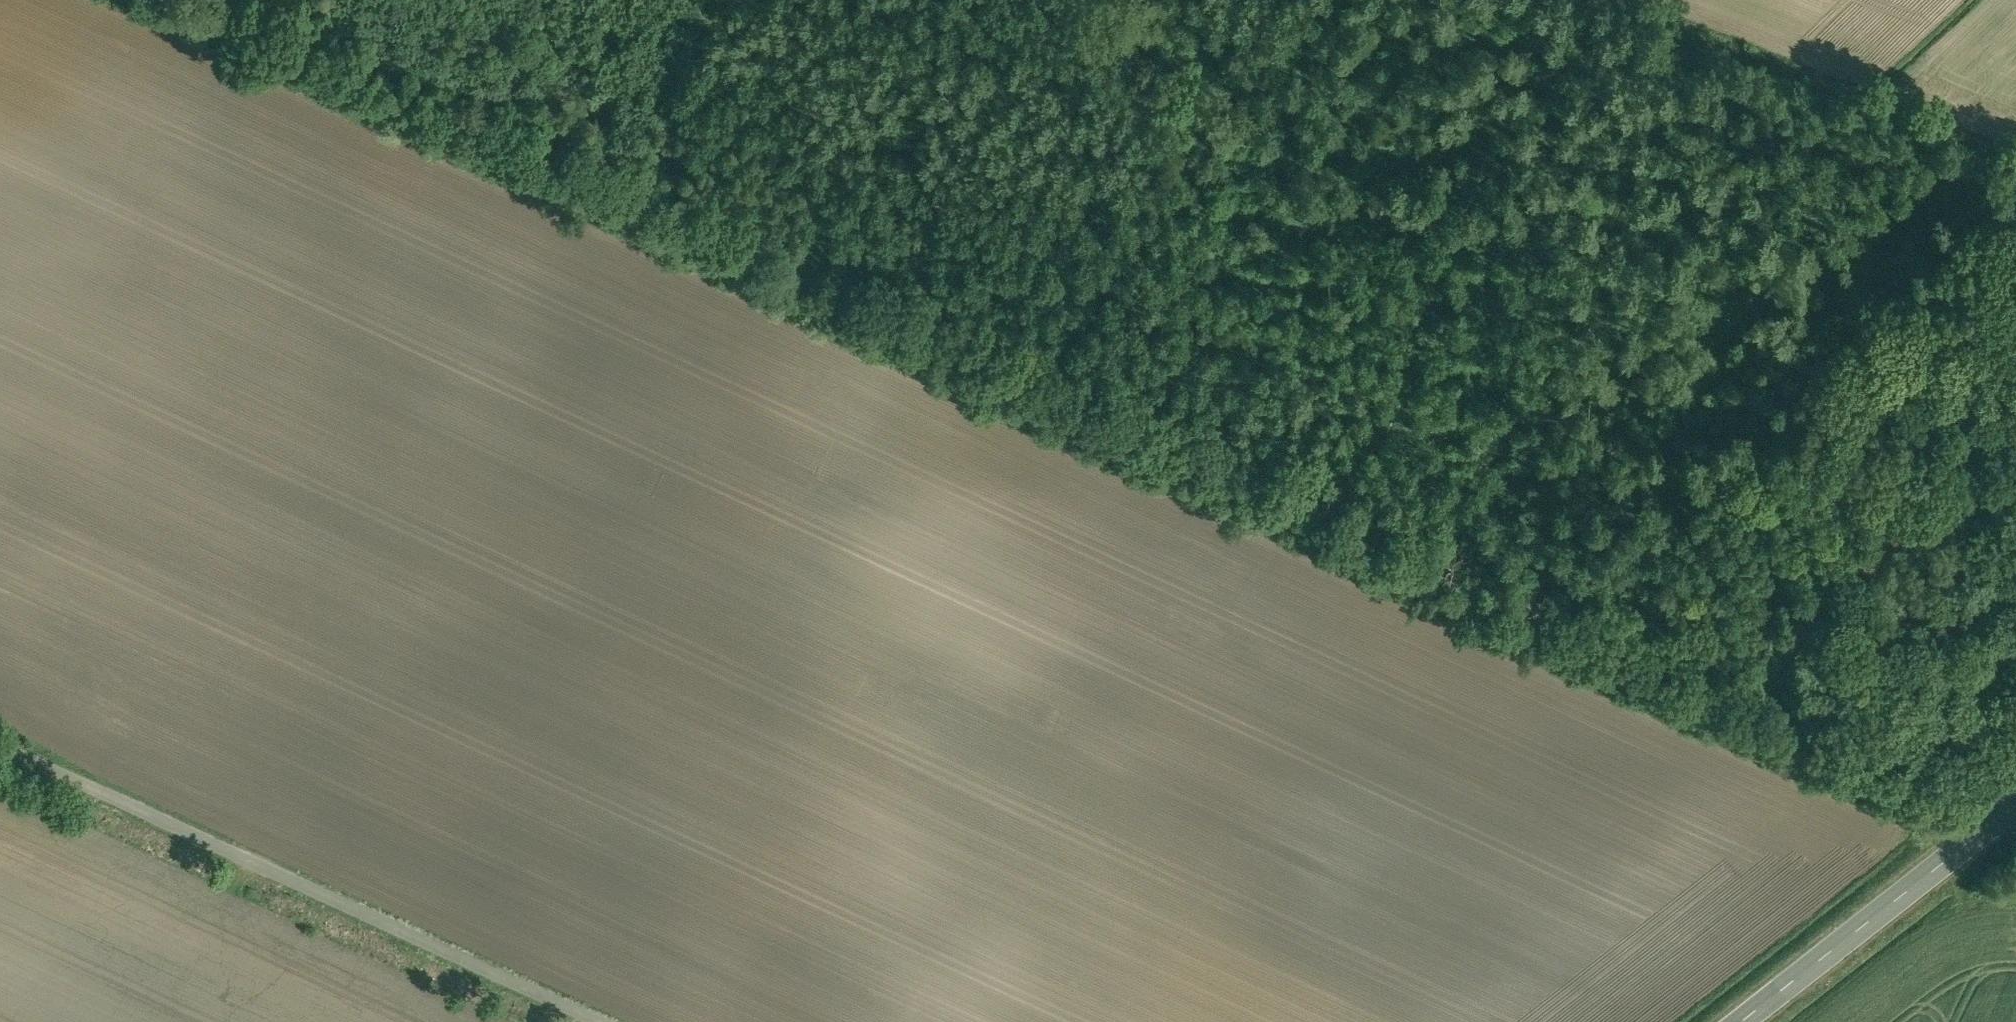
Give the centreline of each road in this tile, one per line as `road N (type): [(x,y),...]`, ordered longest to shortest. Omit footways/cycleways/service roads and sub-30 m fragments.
road 1 (residential): [(0,759),(561,1021)]
road 2 (primary): [(1737,1021),(2015,802)]
road 3 (track): [(2015,124),(1919,78),(1706,0)]

